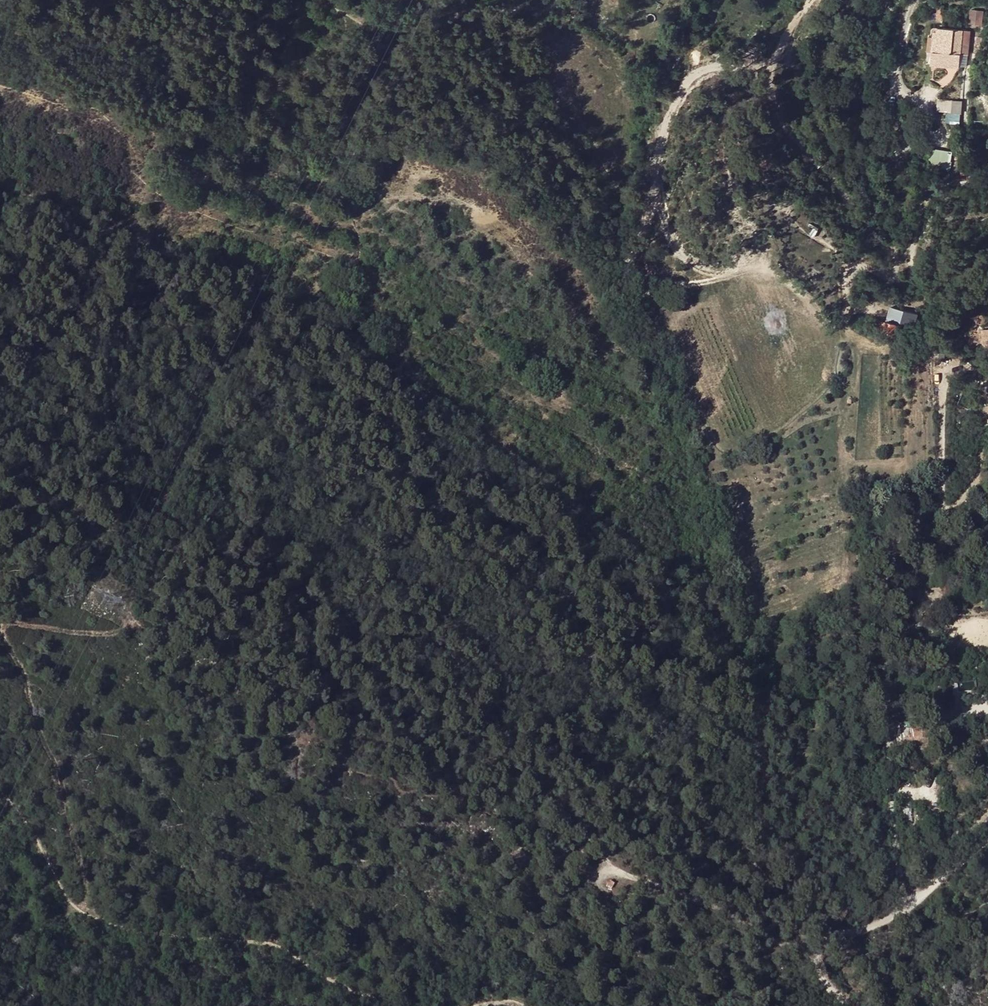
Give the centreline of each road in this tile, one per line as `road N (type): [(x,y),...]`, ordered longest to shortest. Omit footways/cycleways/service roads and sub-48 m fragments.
road 1 (track): [(129,623),(110,637),(2,625),(66,799),(88,881),(88,914)]
road 2 (track): [(987,849),(845,943),(821,968),(836,1005)]

